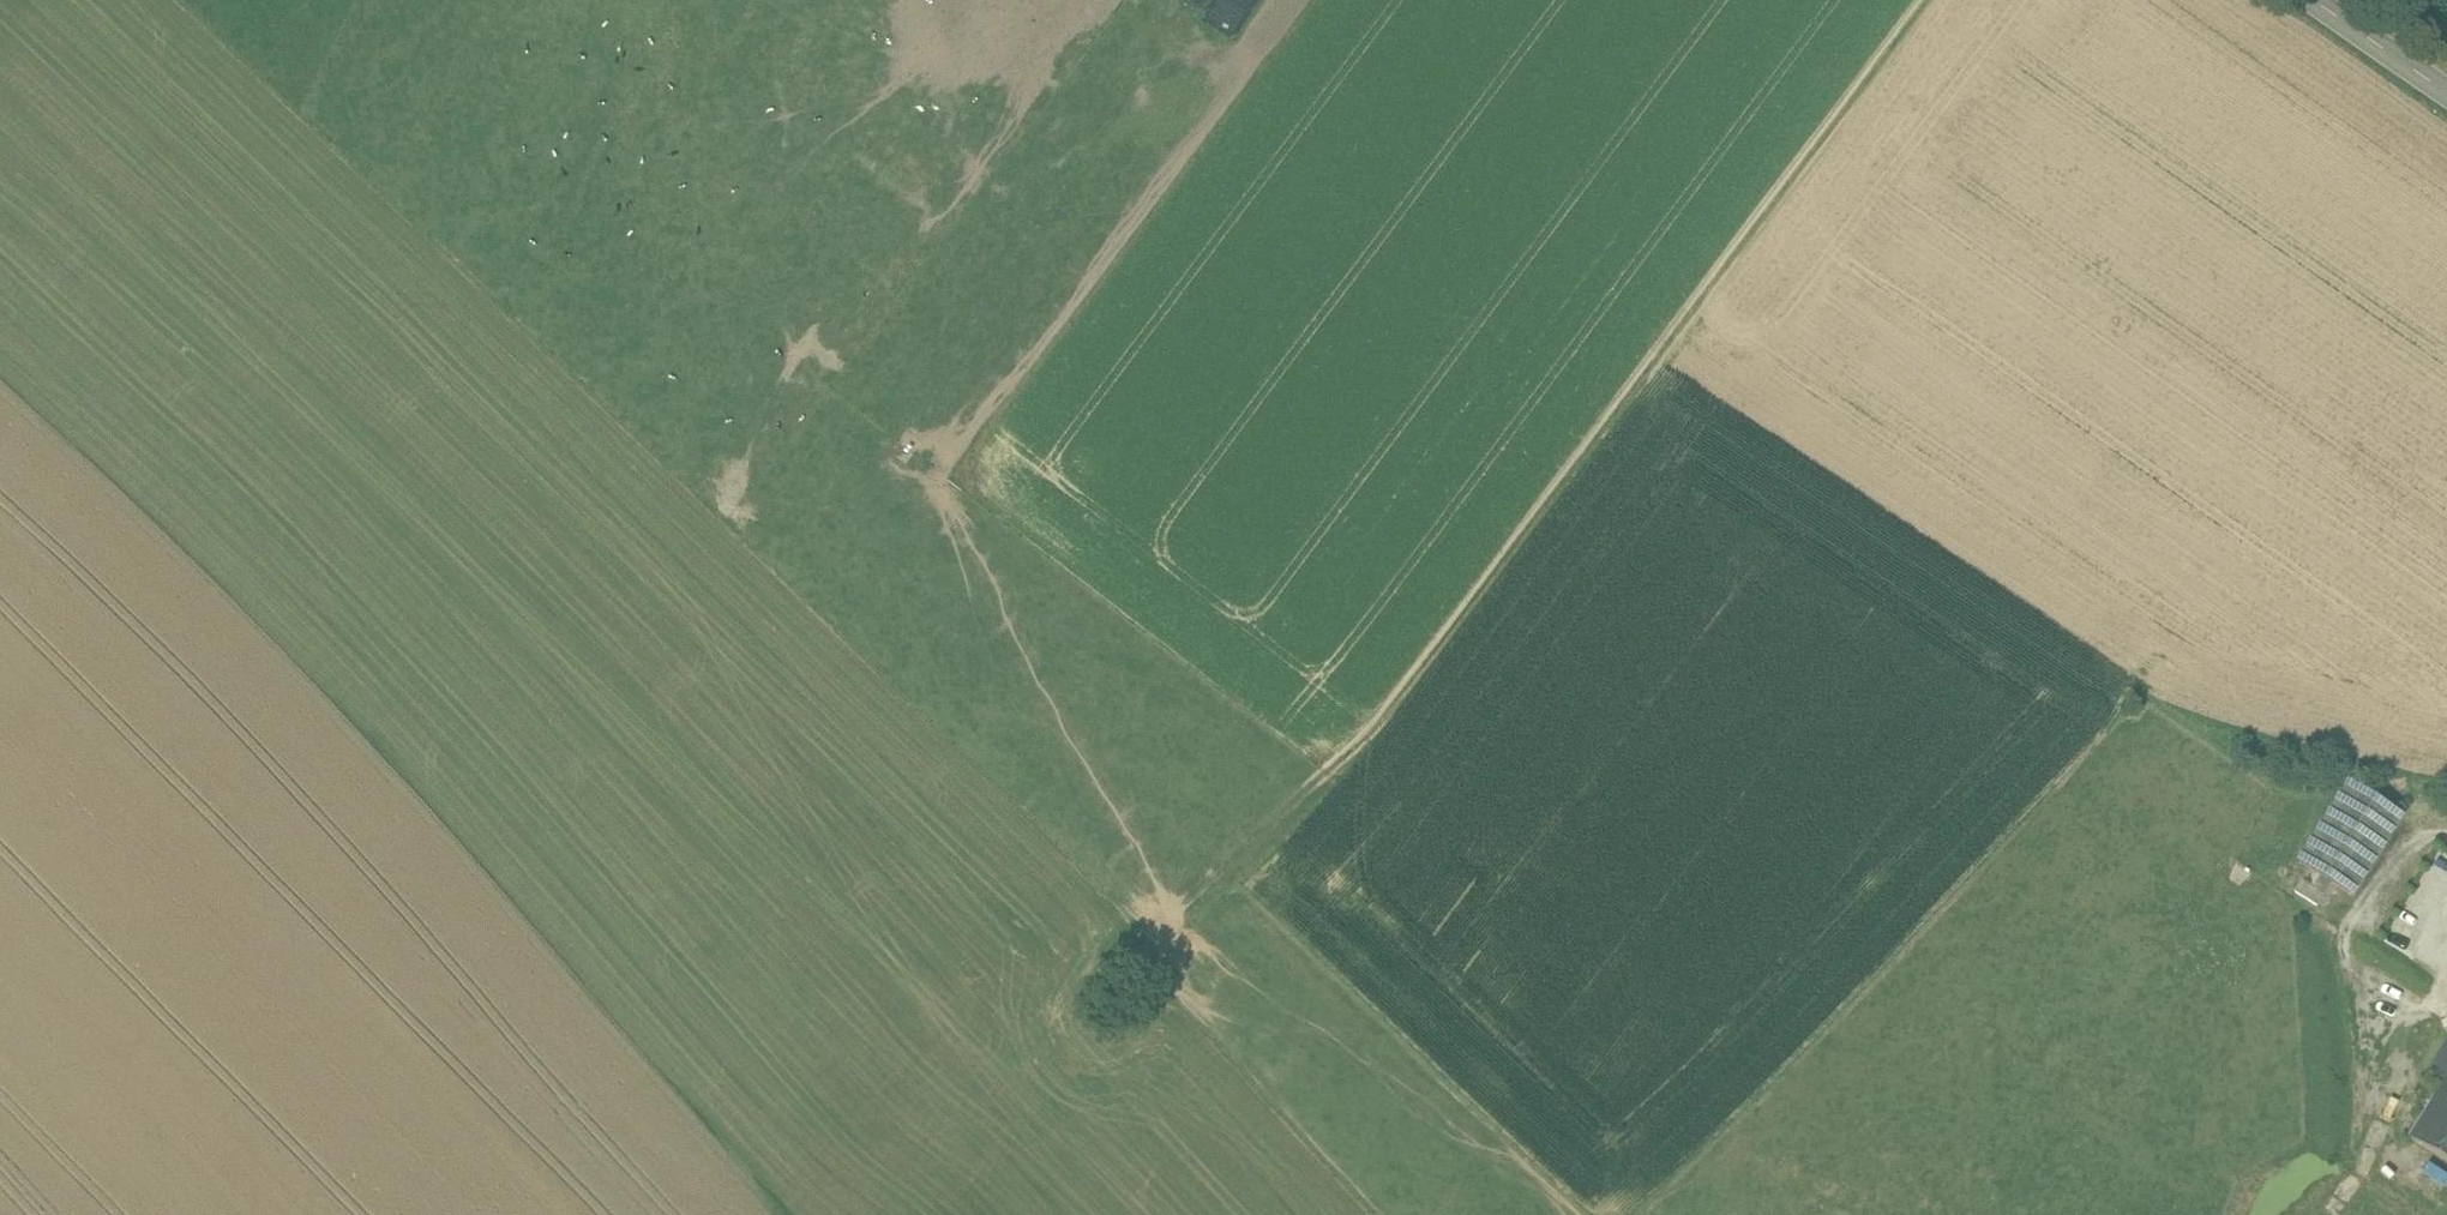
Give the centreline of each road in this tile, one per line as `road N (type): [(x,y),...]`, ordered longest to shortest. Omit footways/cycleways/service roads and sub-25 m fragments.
road 1 (secondary): [(2315,0),(2446,92)]

